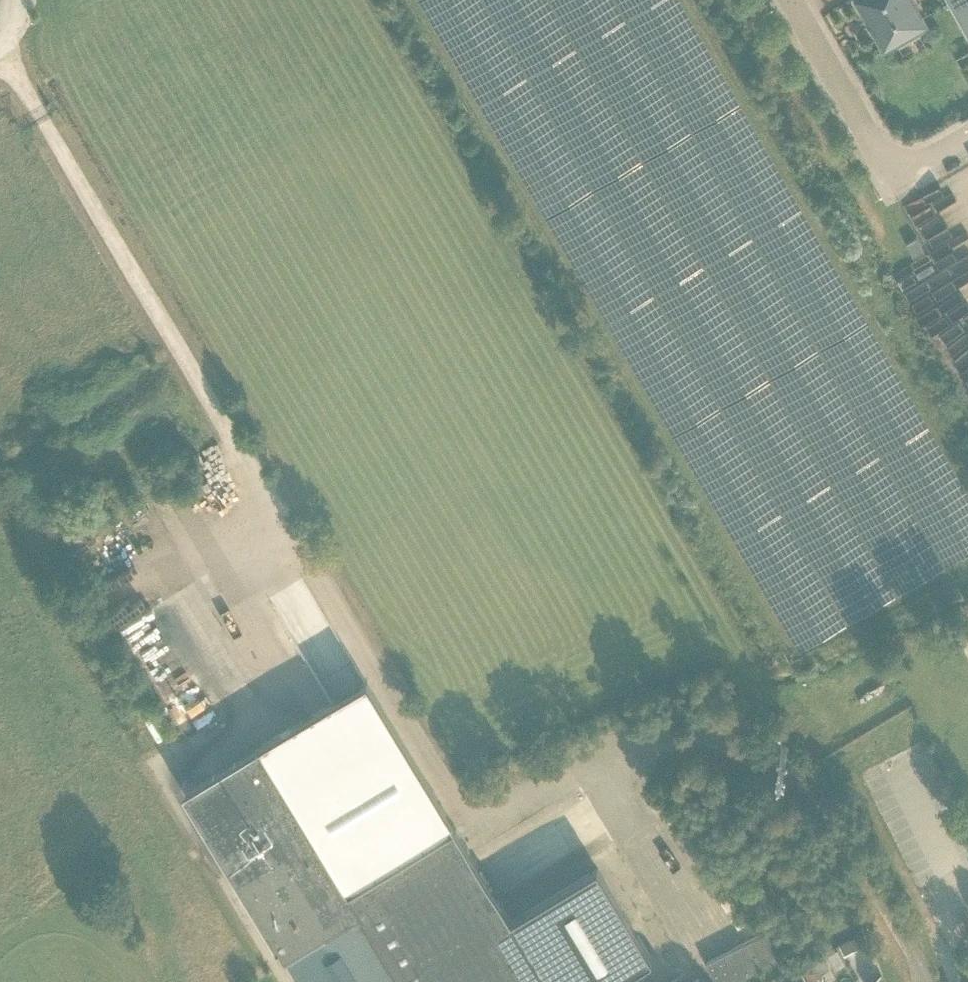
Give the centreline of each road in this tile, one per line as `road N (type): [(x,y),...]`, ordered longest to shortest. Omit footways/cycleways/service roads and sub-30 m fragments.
road 1 (unclassified): [(967,139),(896,180),(793,0)]

